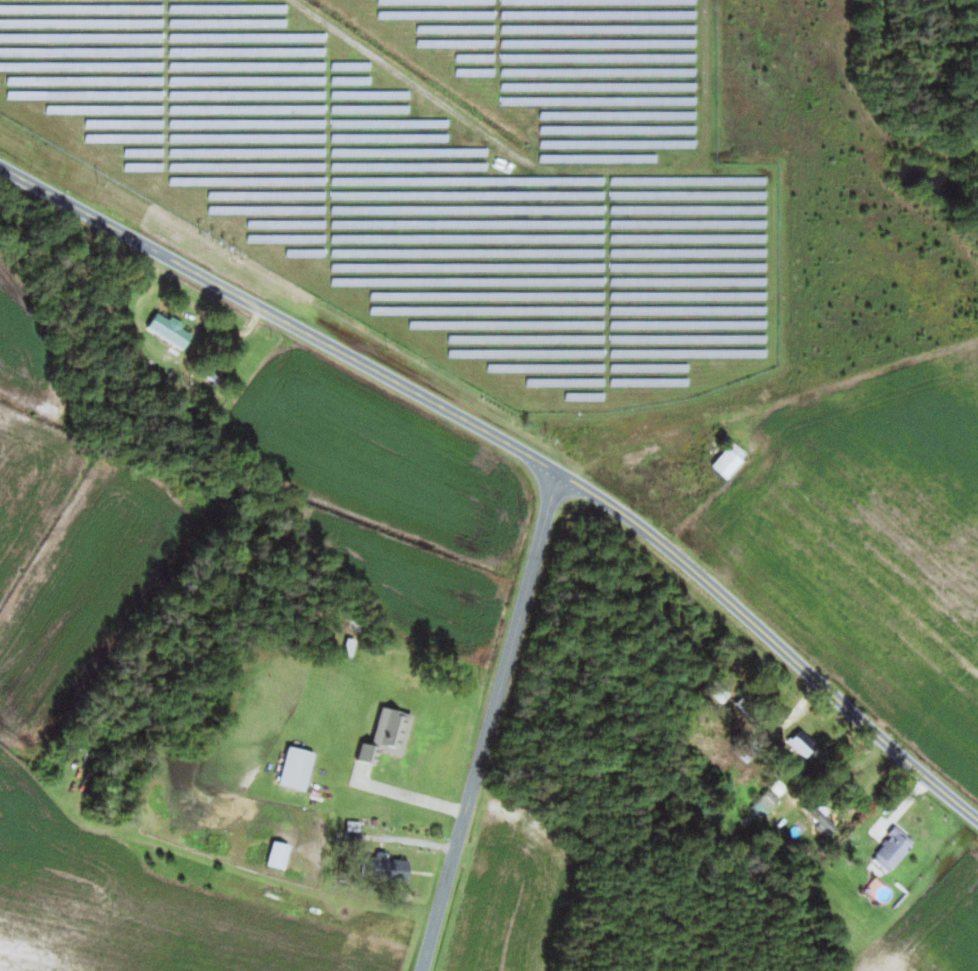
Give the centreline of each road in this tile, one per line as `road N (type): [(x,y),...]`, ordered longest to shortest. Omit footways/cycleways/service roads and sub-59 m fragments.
road 1 (residential): [(558,473),(0,164)]
road 2 (residential): [(977,805),(621,512),(558,473)]
road 3 (residential): [(422,970),(558,473)]

